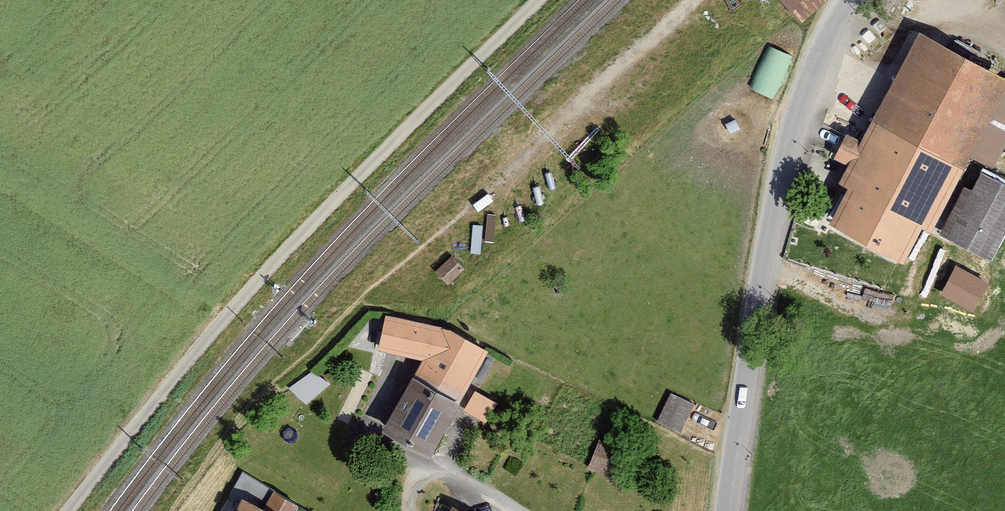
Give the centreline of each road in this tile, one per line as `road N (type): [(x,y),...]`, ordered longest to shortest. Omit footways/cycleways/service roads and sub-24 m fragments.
road 1 (track): [(65,510),(268,268),(536,0)]
road 2 (residential): [(729,510),(786,144),(826,31),(851,0)]

